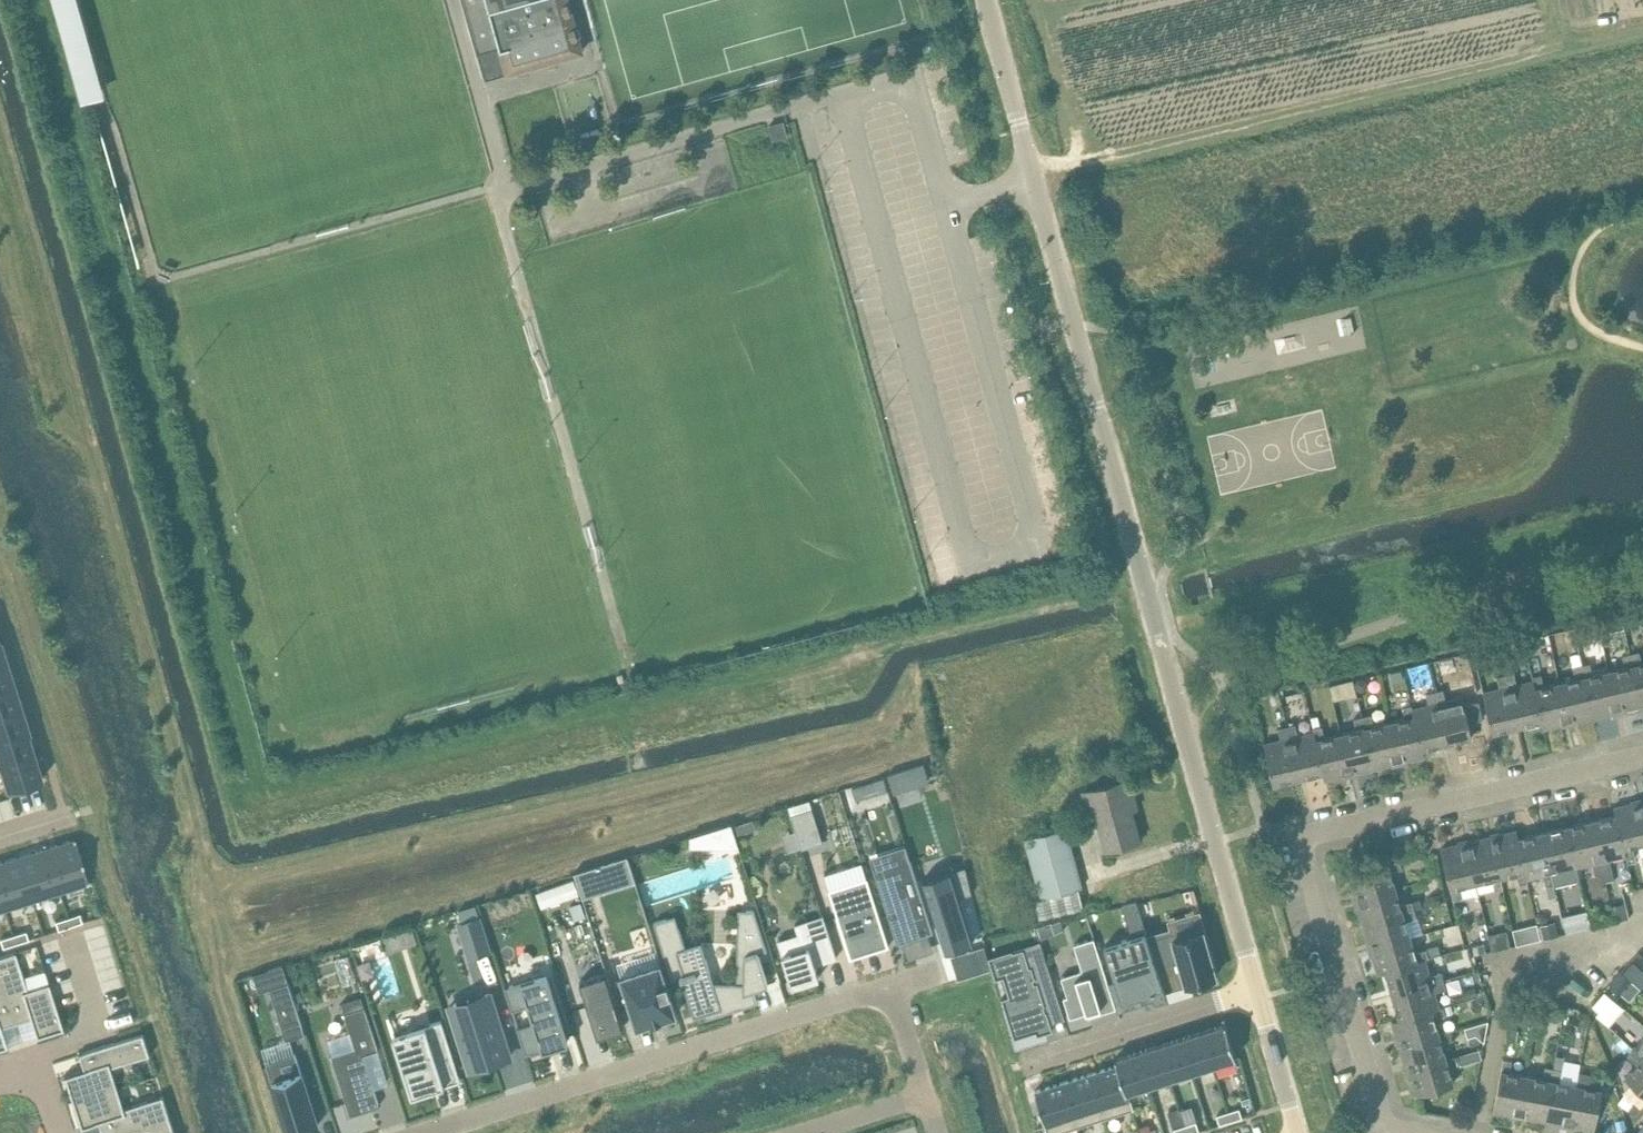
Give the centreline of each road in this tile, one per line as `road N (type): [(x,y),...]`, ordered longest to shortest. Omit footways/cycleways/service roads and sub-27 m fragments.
road 1 (unclassified): [(1256,990),(986,0)]
road 2 (residential): [(1414,1132),(1385,1127),(1305,841),(1312,833),(1642,755)]
road 3 (residential): [(892,986),(427,1132)]
road 4 (residential): [(1256,990),(1020,1066)]
road 5 (unclassified): [(1297,1132),(1256,990)]
road 6 (residential): [(928,1096),(813,1132)]

